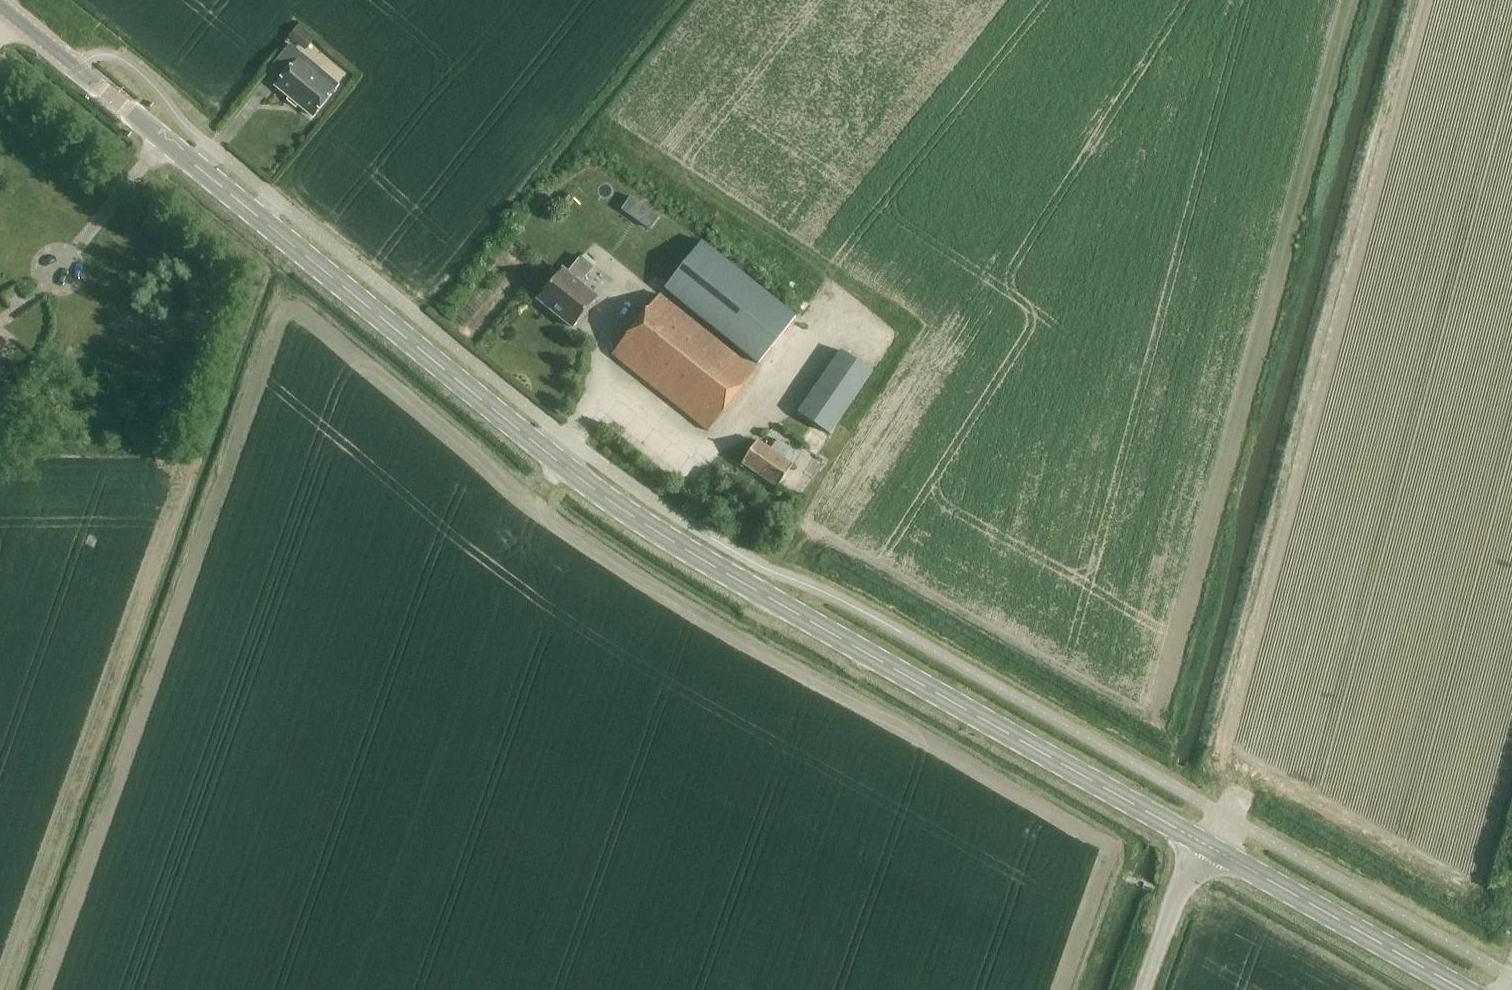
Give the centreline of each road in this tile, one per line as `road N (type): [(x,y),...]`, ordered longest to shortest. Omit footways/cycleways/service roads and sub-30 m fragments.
road 1 (secondary): [(1205,846),(681,545),(390,330),(0,7)]
road 2 (secondary): [(1459,989),(1205,846)]
road 3 (unclassified): [(1143,989),(1186,873),(1205,846)]

